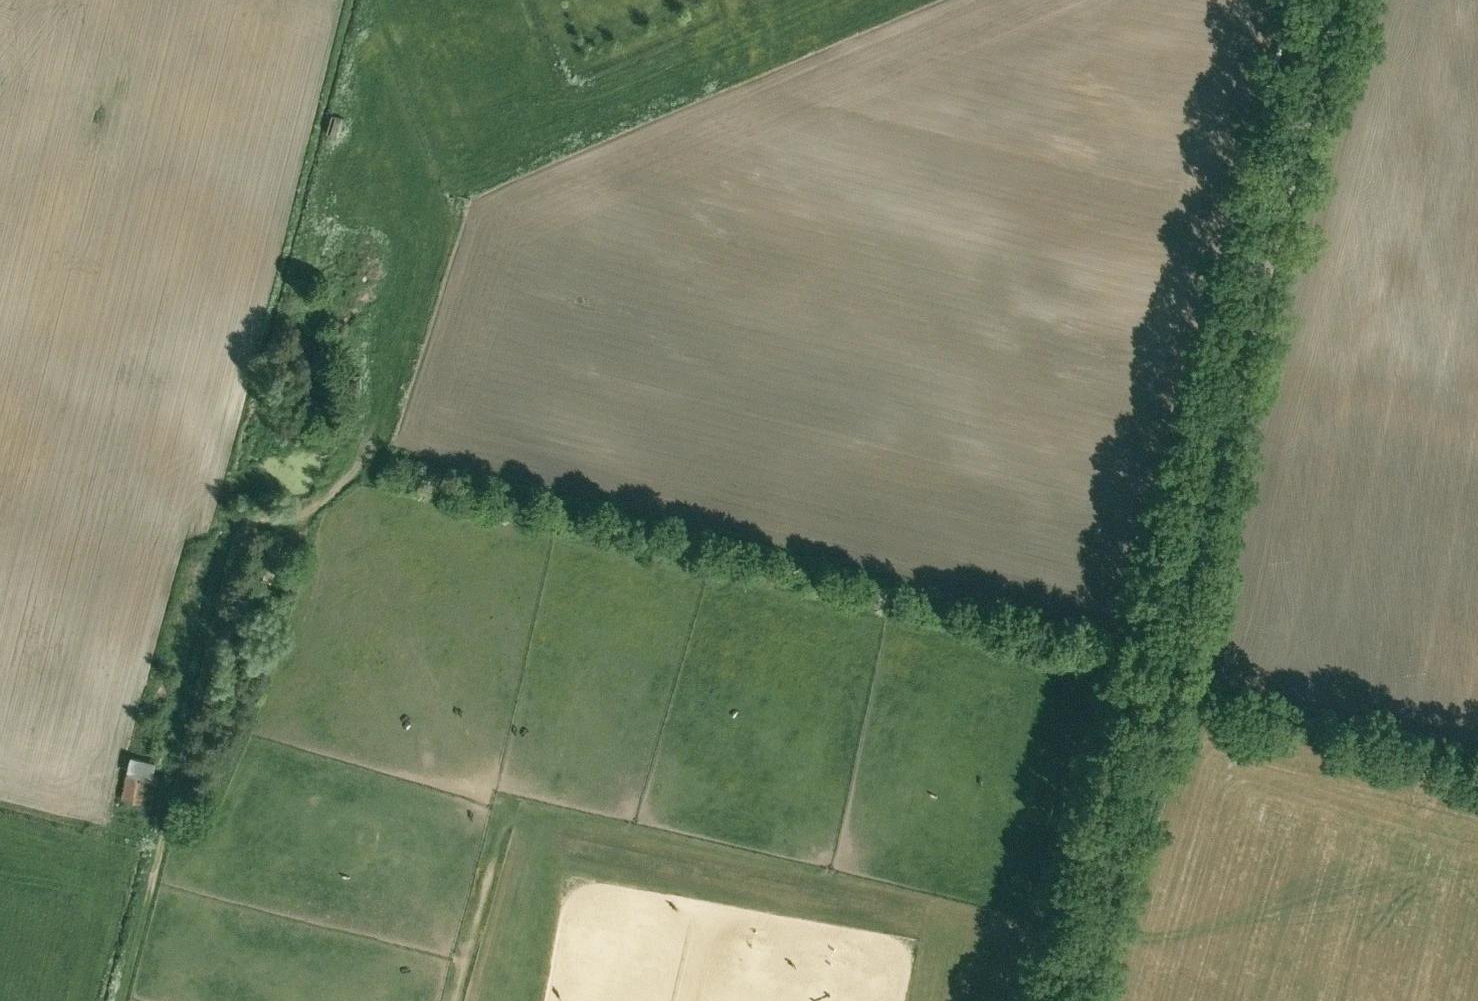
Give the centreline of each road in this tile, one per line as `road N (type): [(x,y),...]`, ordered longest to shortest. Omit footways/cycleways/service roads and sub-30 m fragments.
road 1 (tertiary): [(1079,1000),(1160,749),(1257,278),(1334,0)]
road 2 (track): [(118,1000),(237,538),(307,516),(352,473),(367,435)]
road 3 (track): [(452,1000),(504,802),(474,784),(391,590),(369,508),(367,435)]

